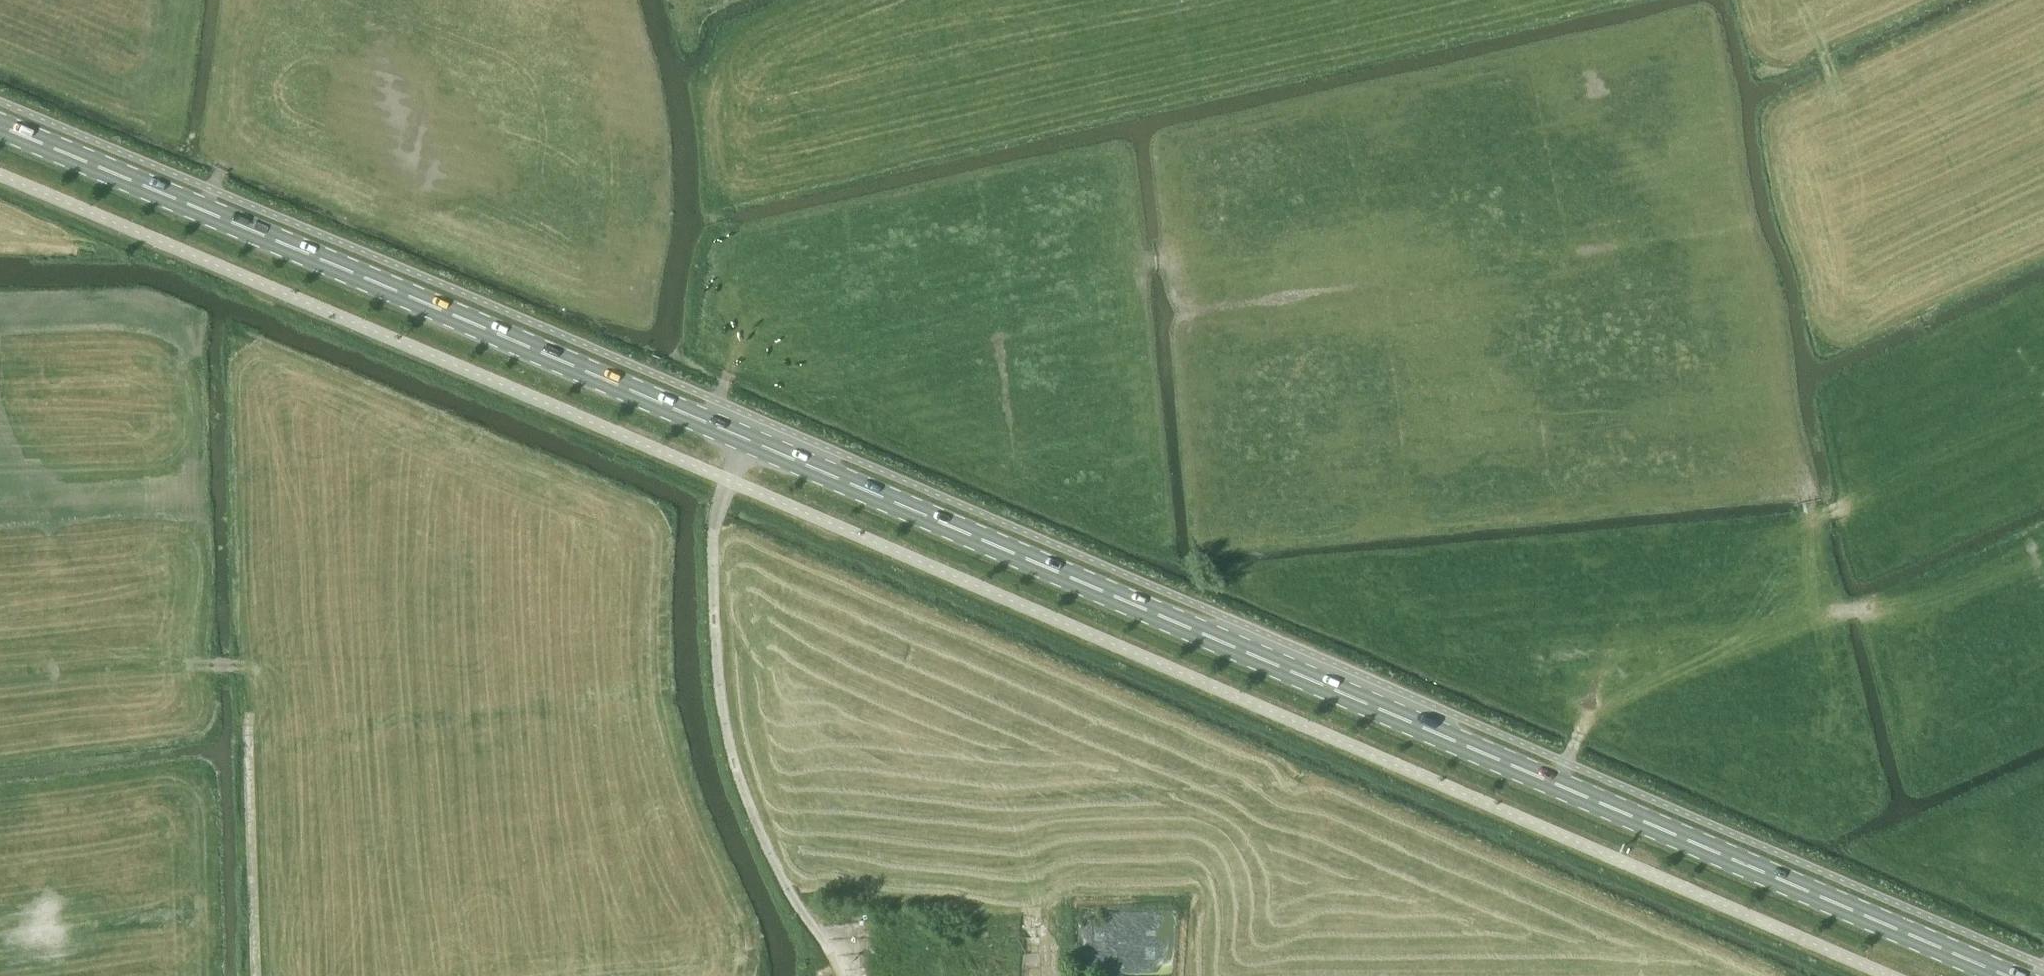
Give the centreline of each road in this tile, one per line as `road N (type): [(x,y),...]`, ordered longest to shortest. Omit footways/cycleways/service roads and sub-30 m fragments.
road 1 (primary): [(2013,975),(0,125)]

